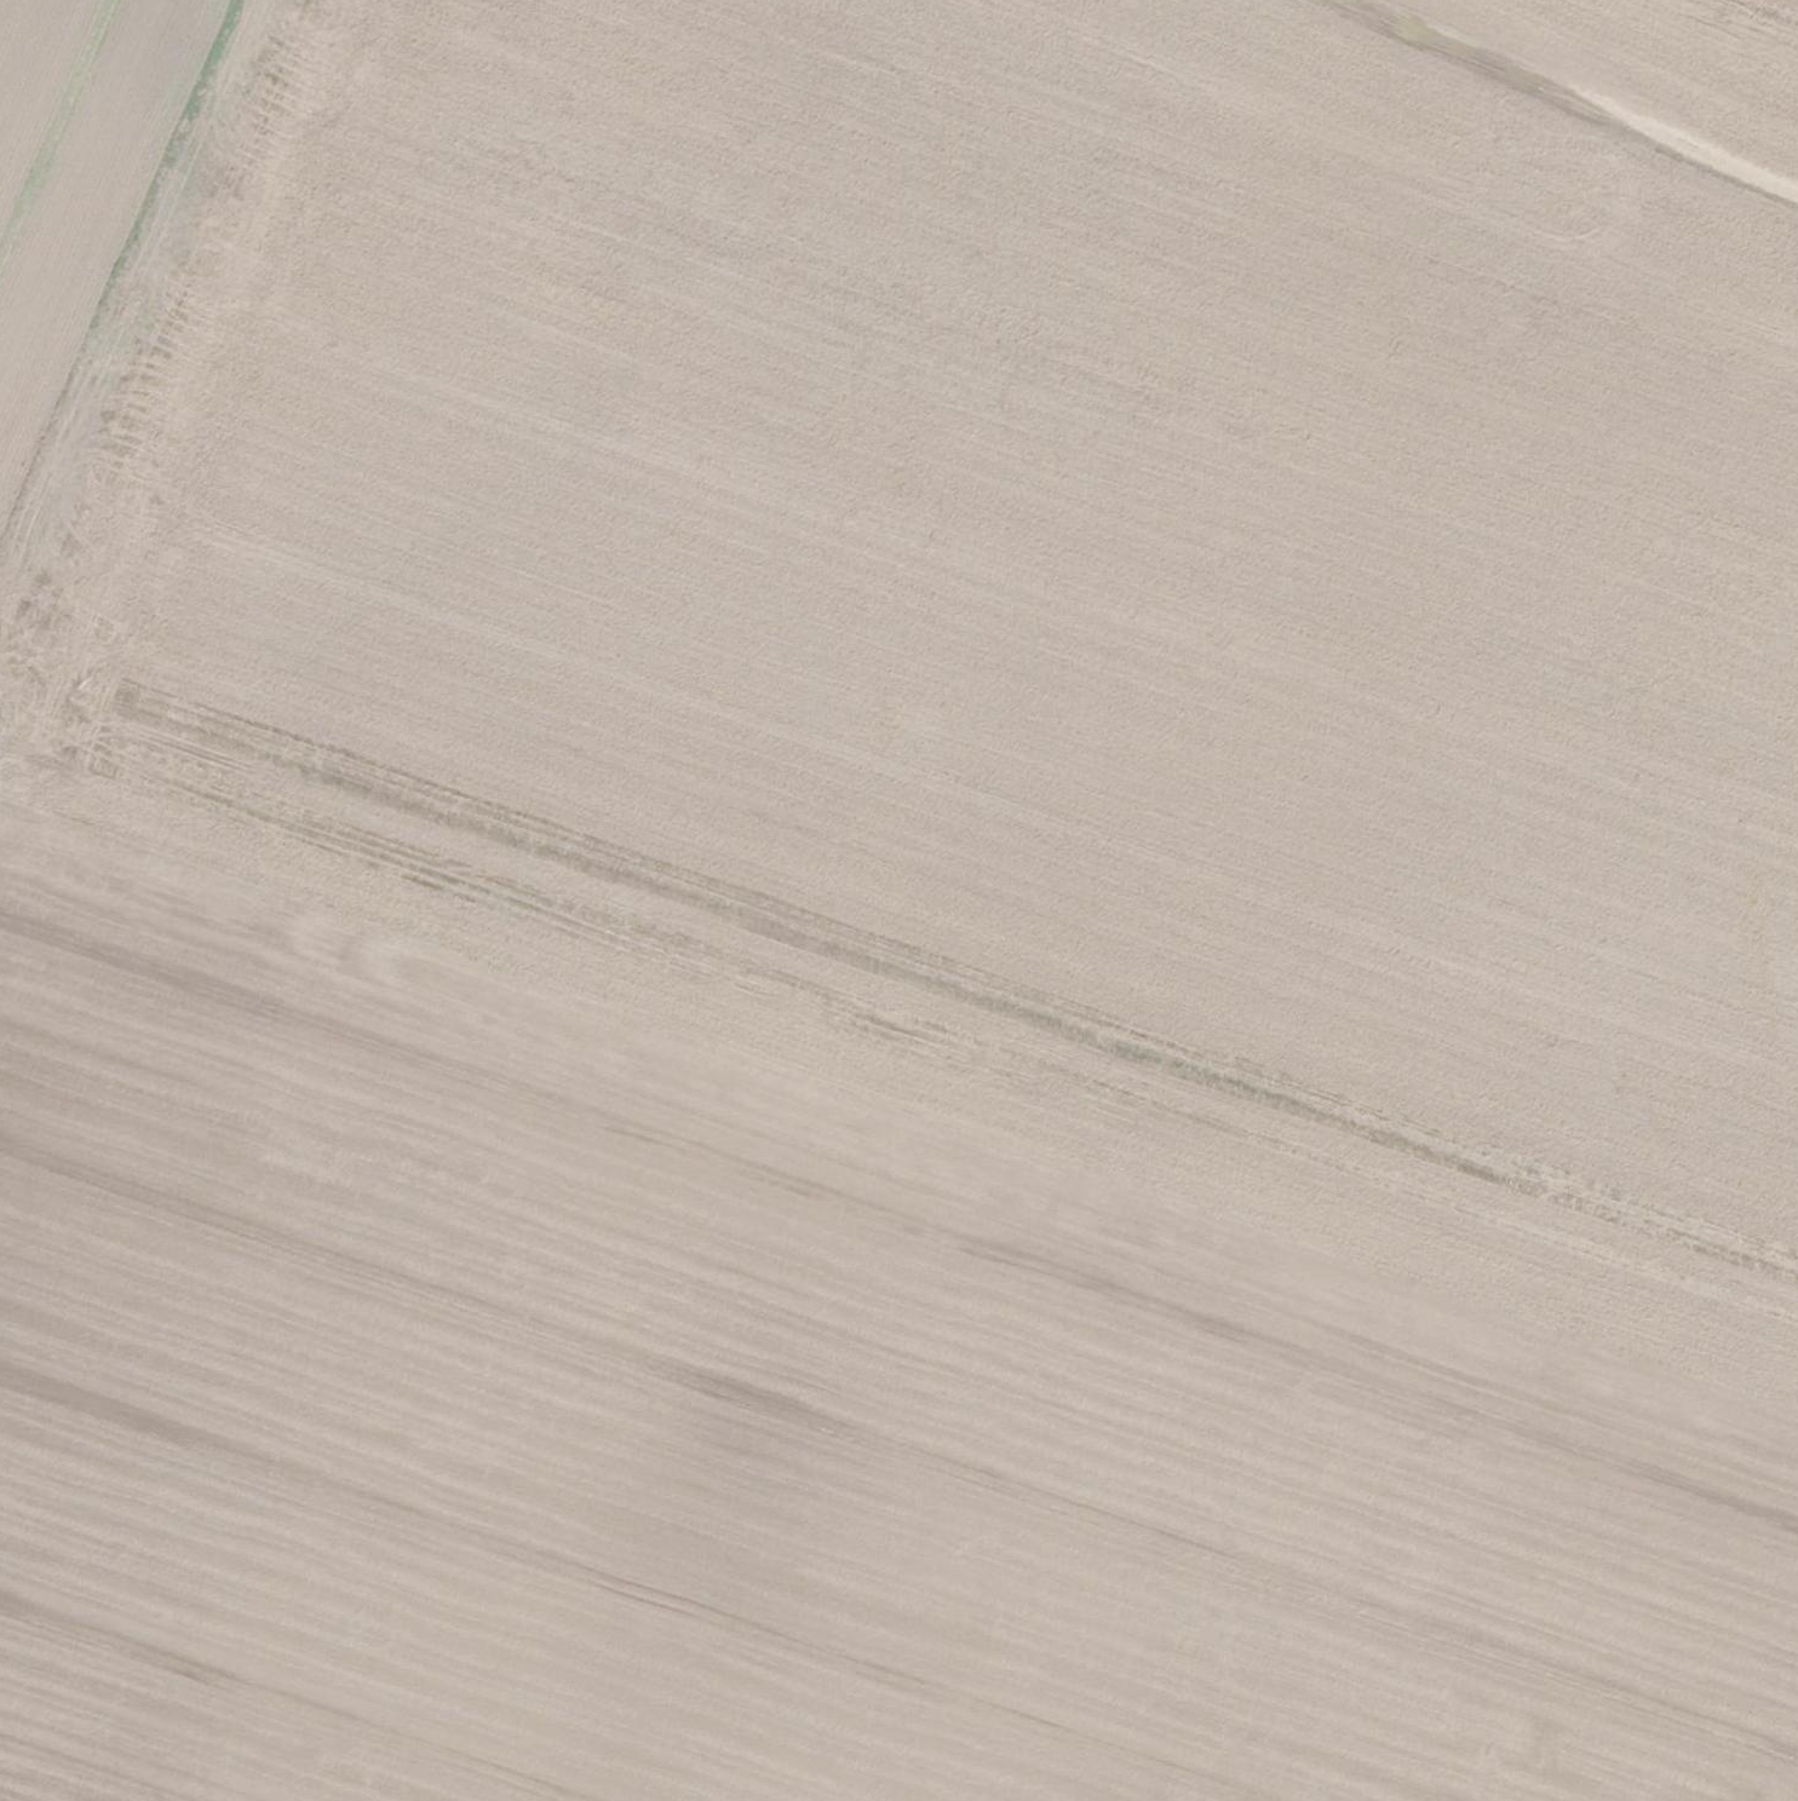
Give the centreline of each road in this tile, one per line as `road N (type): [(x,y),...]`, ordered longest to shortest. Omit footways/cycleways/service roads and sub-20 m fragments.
road 1 (track): [(232,0),(0,489)]
road 2 (track): [(1324,0),(1797,202)]

